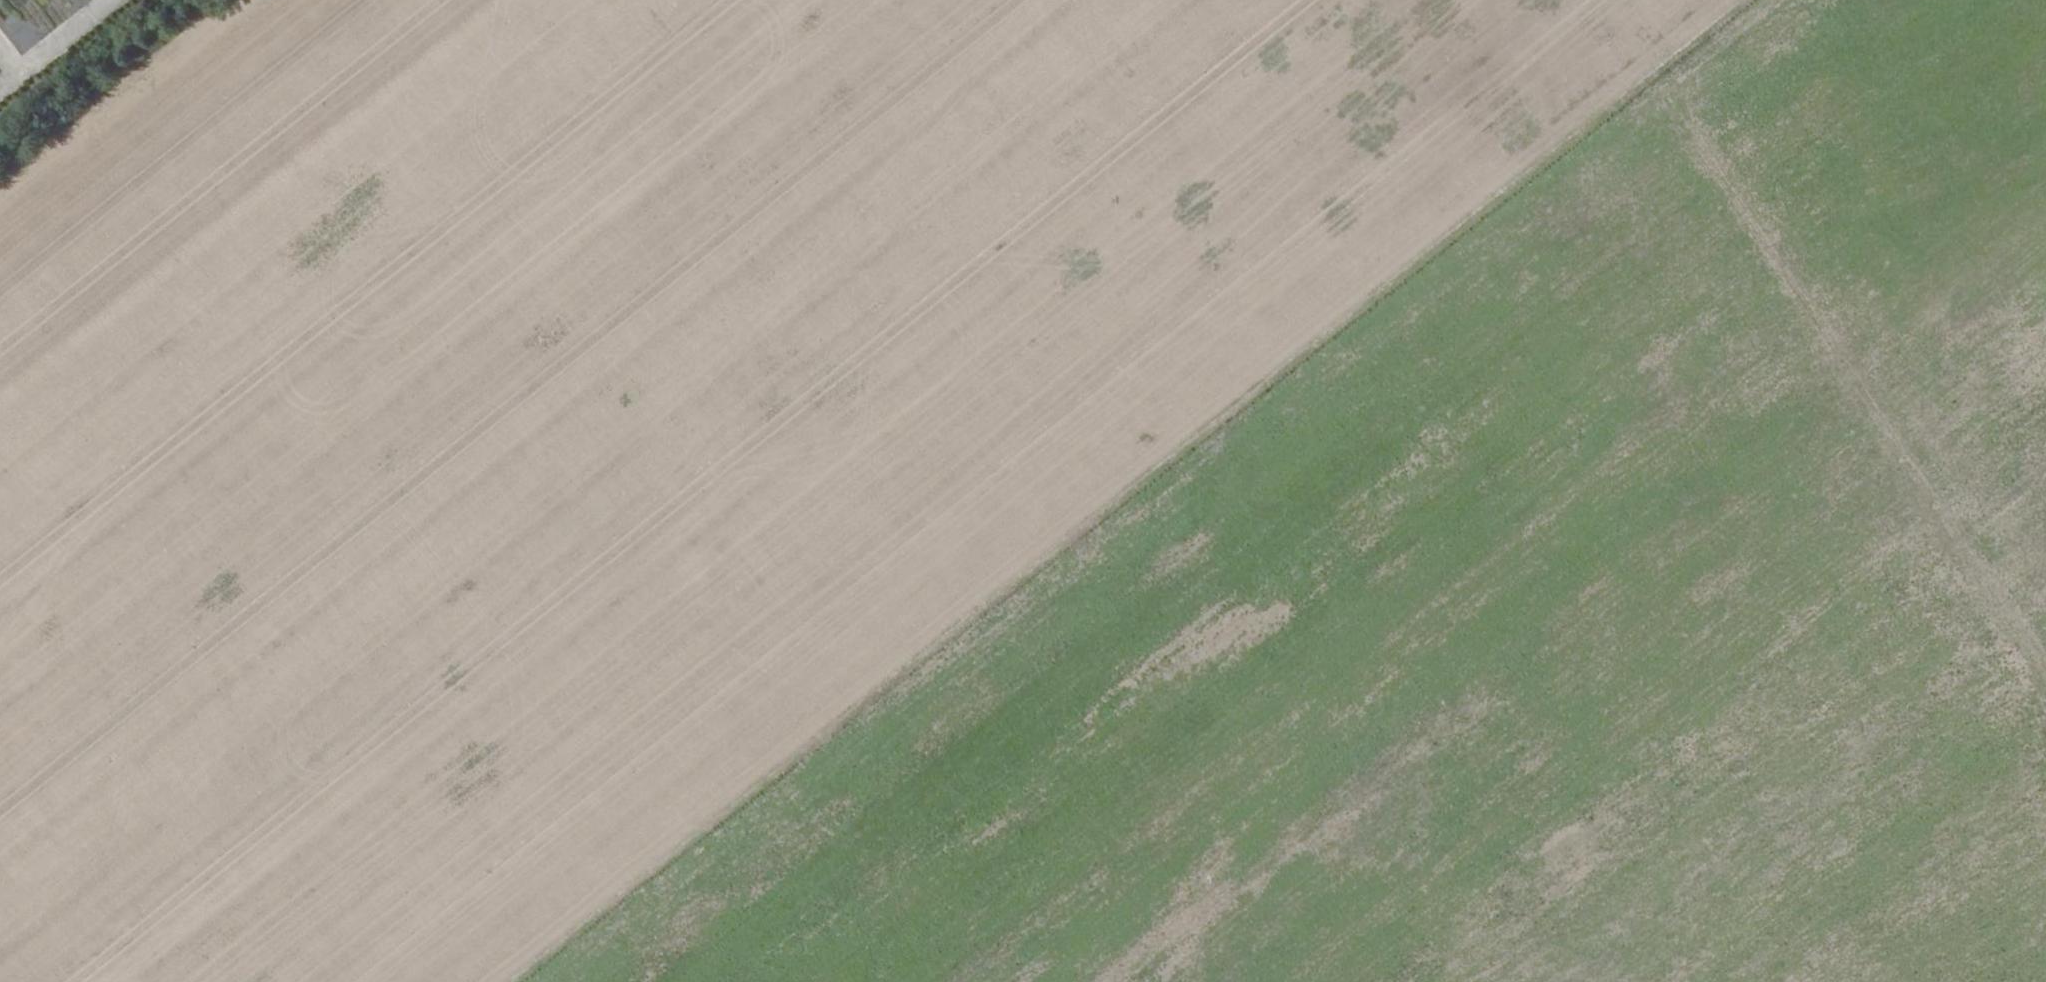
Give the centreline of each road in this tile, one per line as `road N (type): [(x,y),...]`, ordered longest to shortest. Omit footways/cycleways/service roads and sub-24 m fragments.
road 1 (track): [(102,0),(0,81)]

